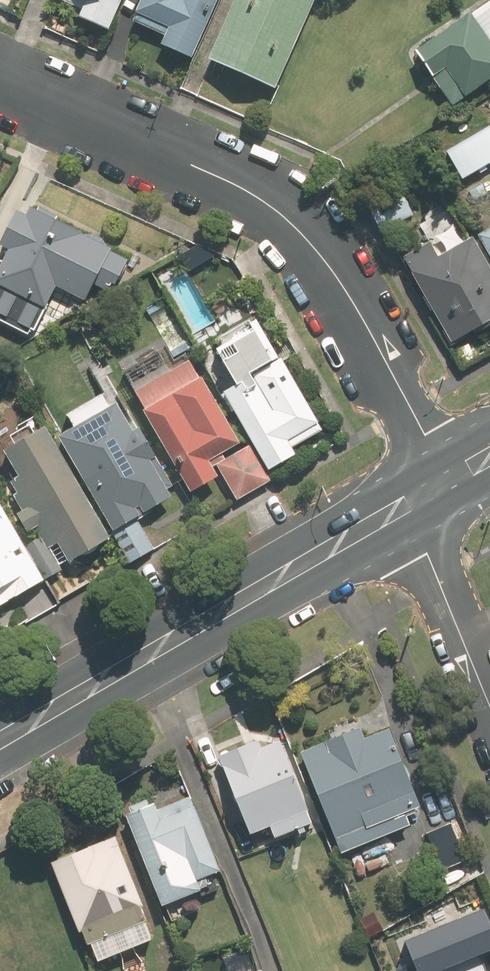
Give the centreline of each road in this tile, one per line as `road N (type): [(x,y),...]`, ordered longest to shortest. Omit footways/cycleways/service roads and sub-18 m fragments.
road 1 (residential): [(425,494),(417,422),(363,316),(285,216),(219,176),(0,80)]
road 2 (secondary): [(425,494),(0,744)]
road 3 (residential): [(489,712),(431,566),(425,494)]

